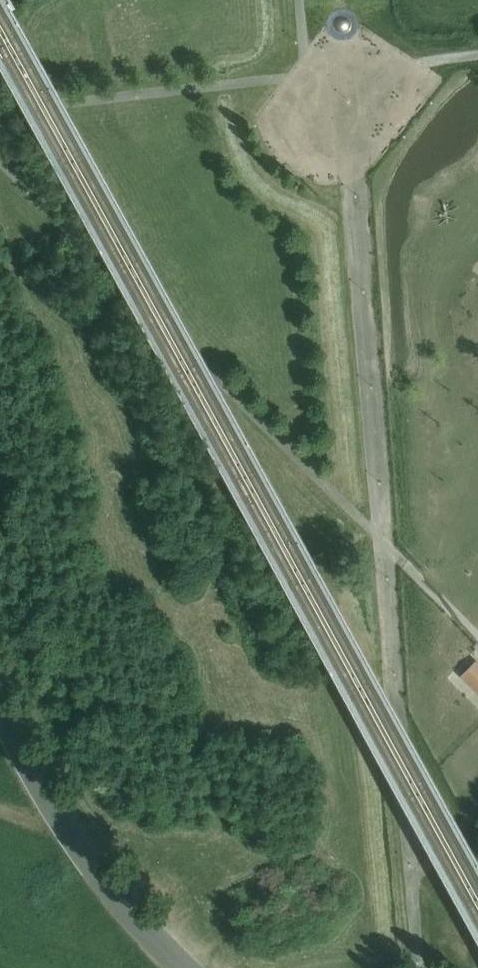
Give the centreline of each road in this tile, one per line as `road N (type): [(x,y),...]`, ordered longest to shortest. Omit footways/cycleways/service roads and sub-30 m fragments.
road 1 (unclassified): [(186,967),(102,878),(0,715)]

